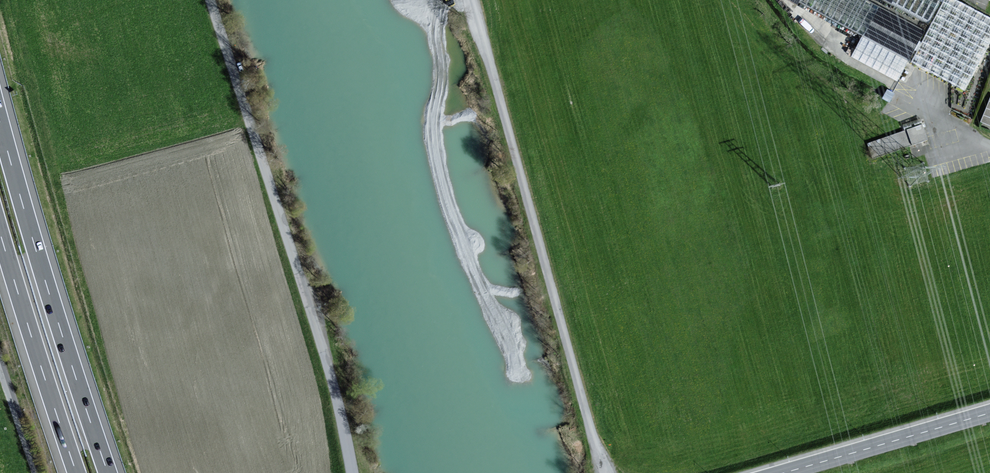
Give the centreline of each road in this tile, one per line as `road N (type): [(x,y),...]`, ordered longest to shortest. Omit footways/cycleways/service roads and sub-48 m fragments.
road 1 (unclassified): [(606,472),(472,0)]
road 2 (motorway): [(108,472),(0,122)]
road 3 (motorway): [(0,234),(76,472)]
road 4 (tertiary): [(783,472),(989,413)]

